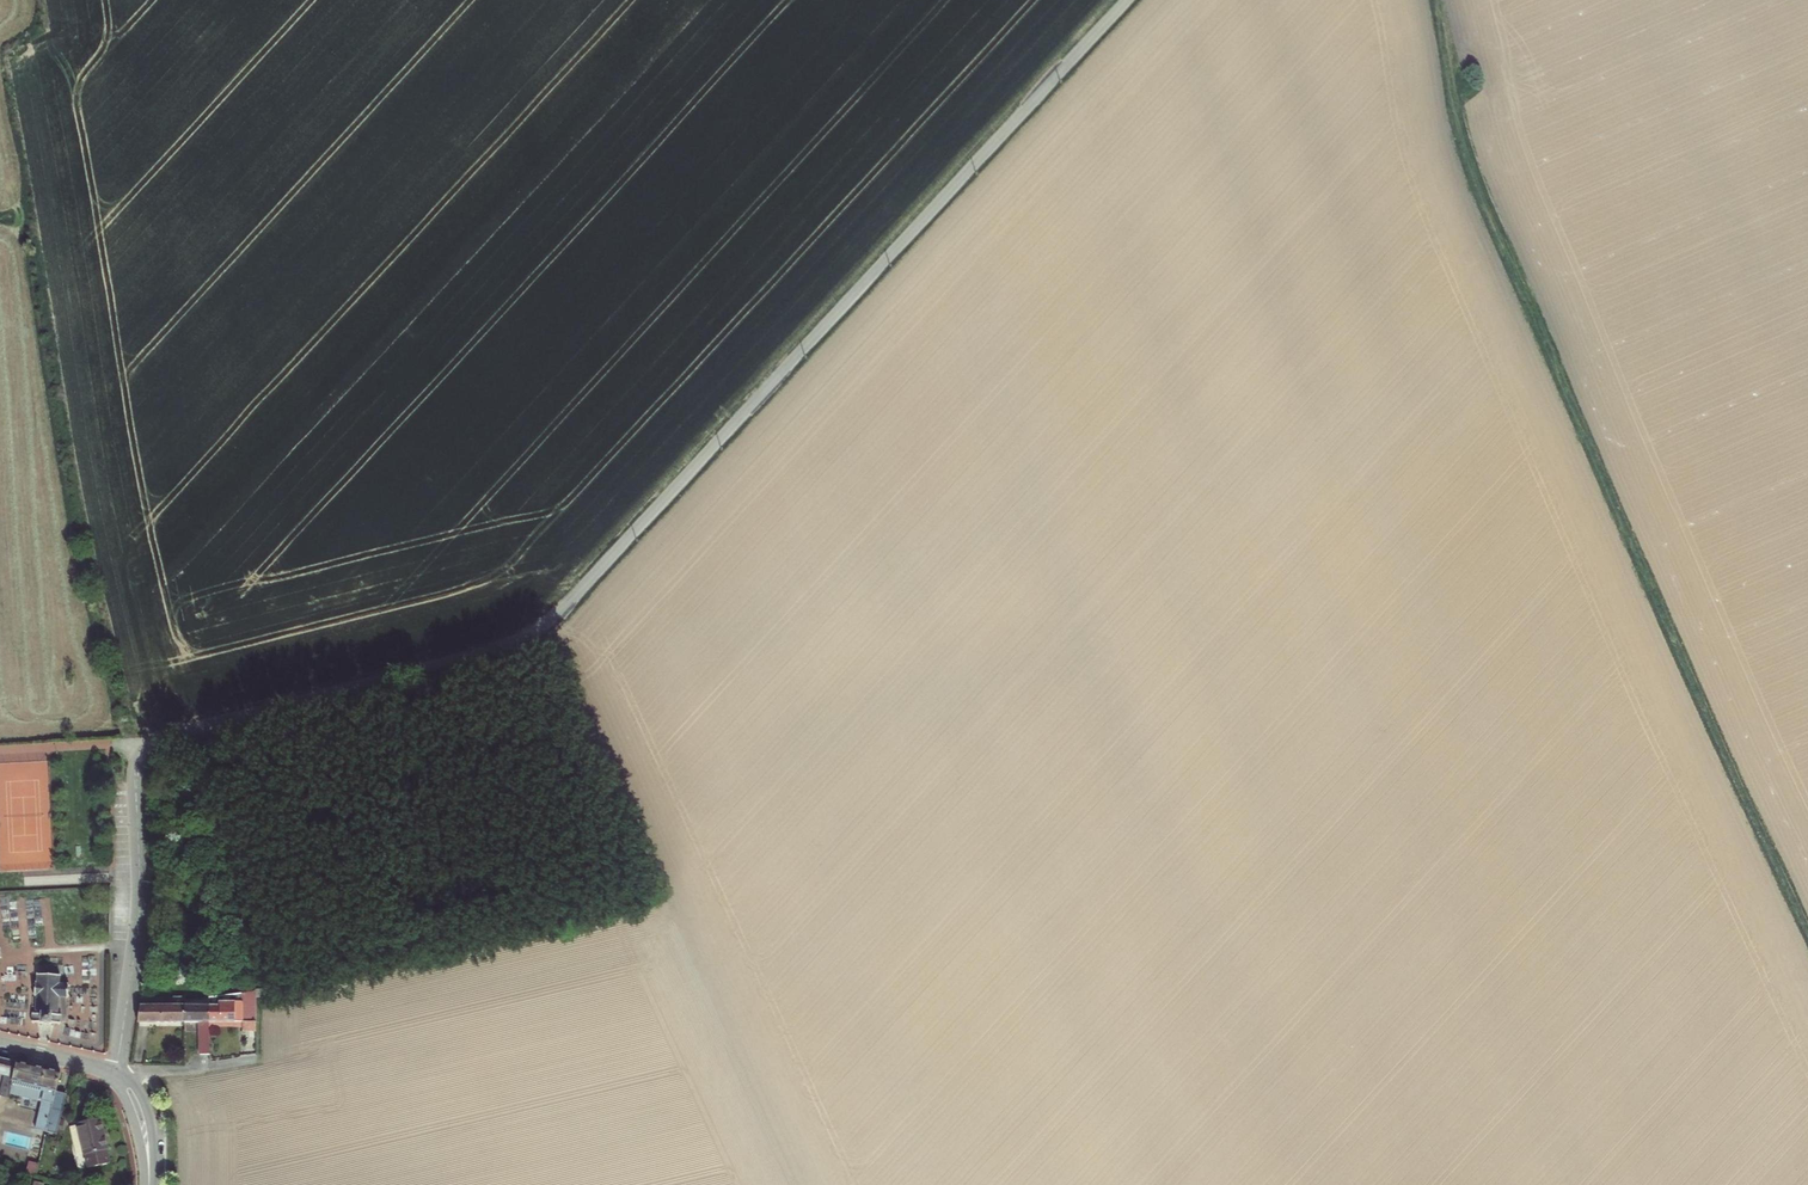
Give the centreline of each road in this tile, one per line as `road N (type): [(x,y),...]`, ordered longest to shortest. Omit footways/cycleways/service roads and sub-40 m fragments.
road 1 (tertiary): [(118,1072),(139,922),(136,781),(148,750),(180,732),(466,660),(551,623),(1127,0)]
road 2 (residential): [(251,1061),(118,1072)]
road 3 (residential): [(118,1072),(0,1044)]

